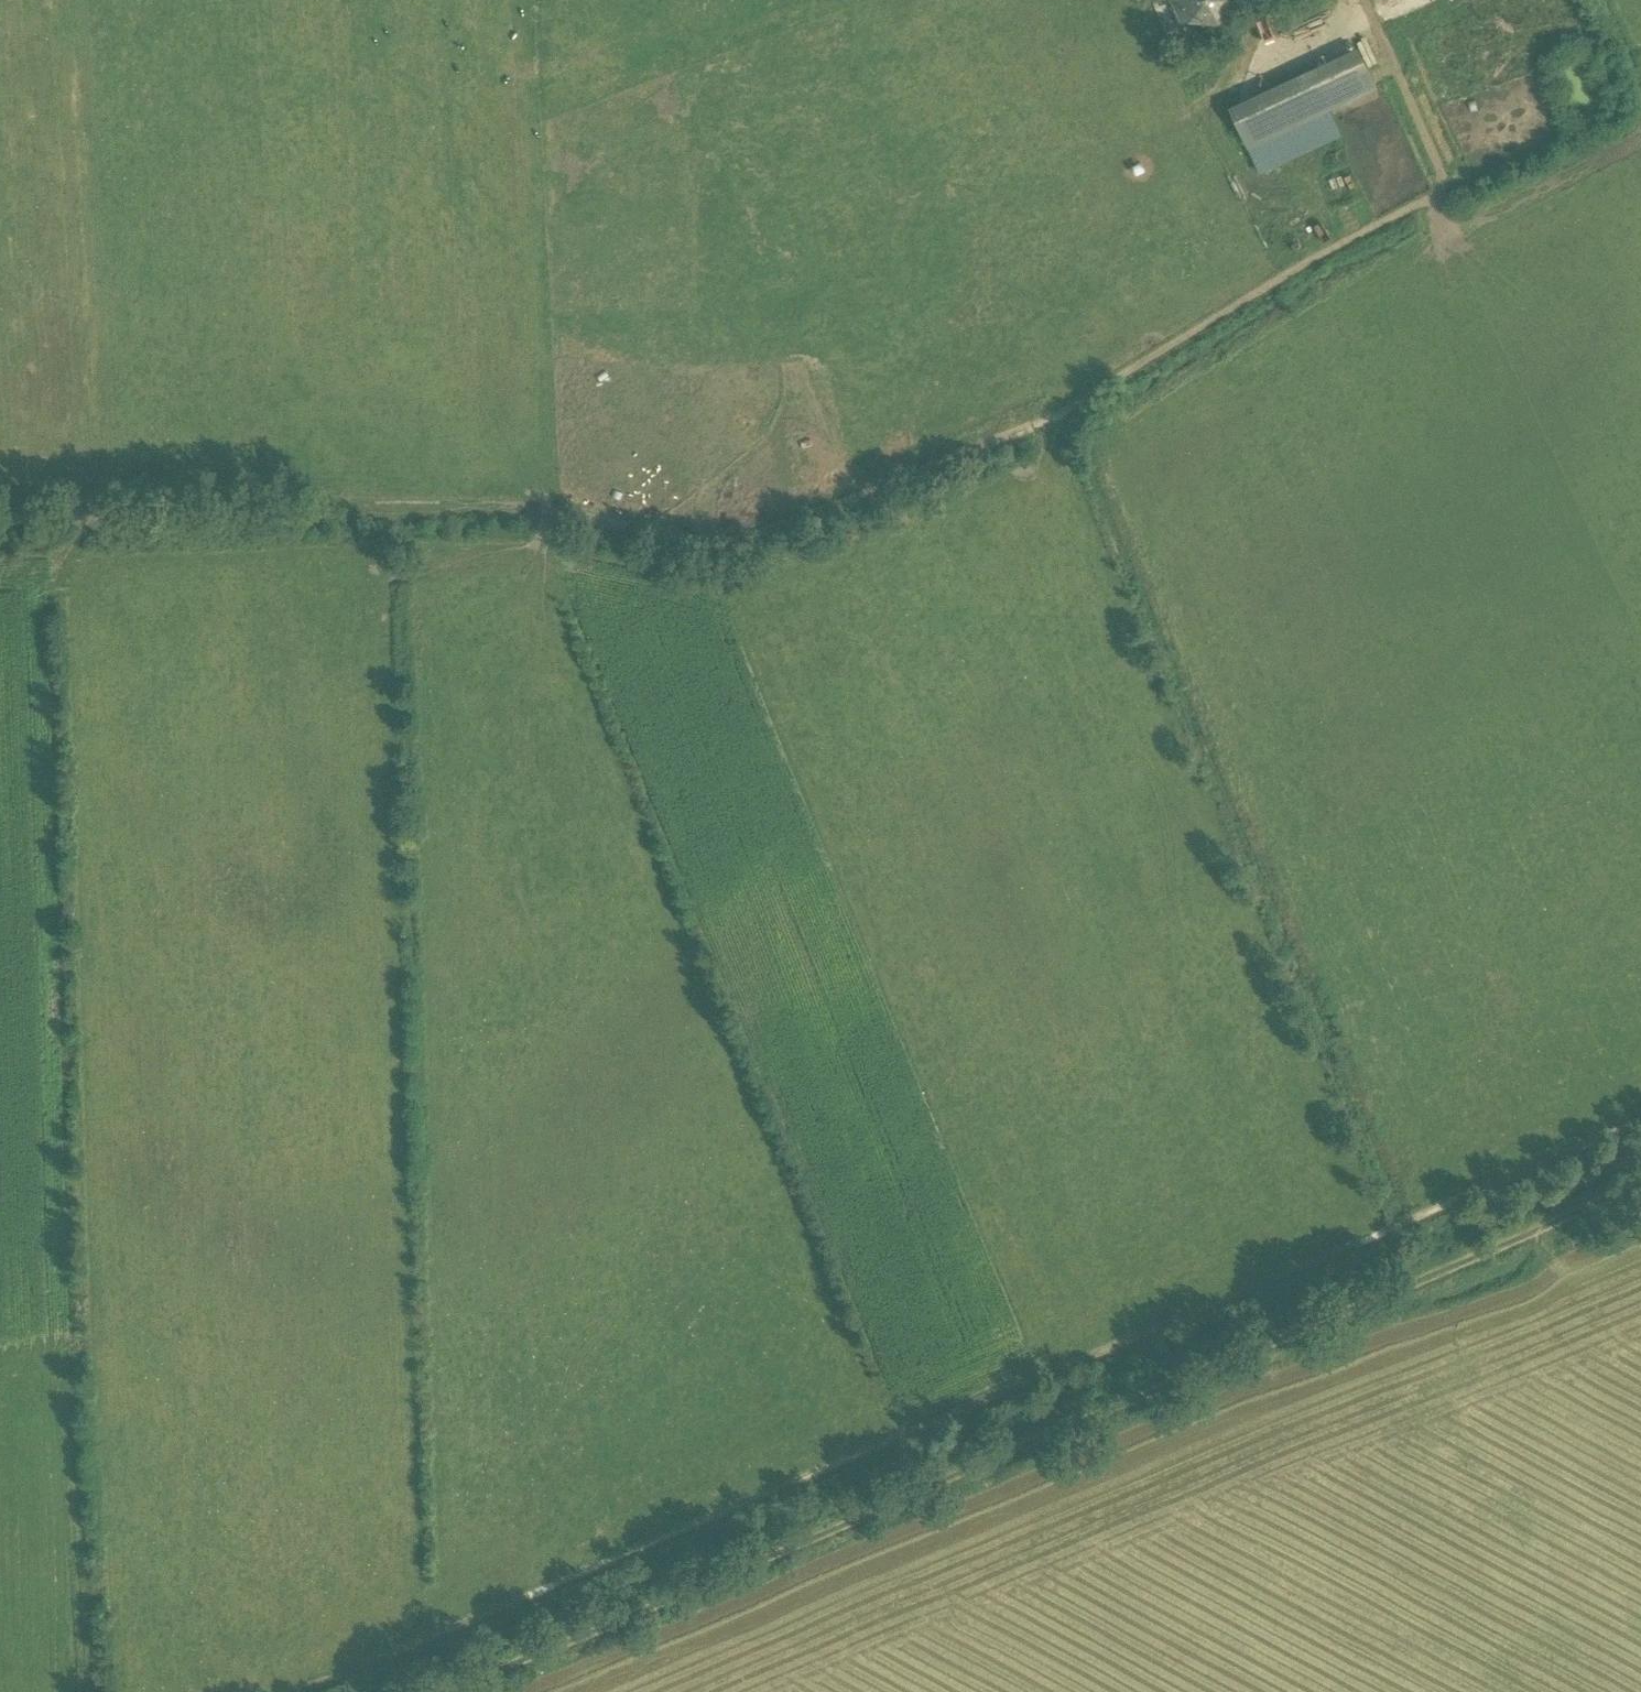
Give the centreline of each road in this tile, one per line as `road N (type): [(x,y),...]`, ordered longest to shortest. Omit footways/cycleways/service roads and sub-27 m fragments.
road 1 (track): [(449,1691),(1640,1193)]

